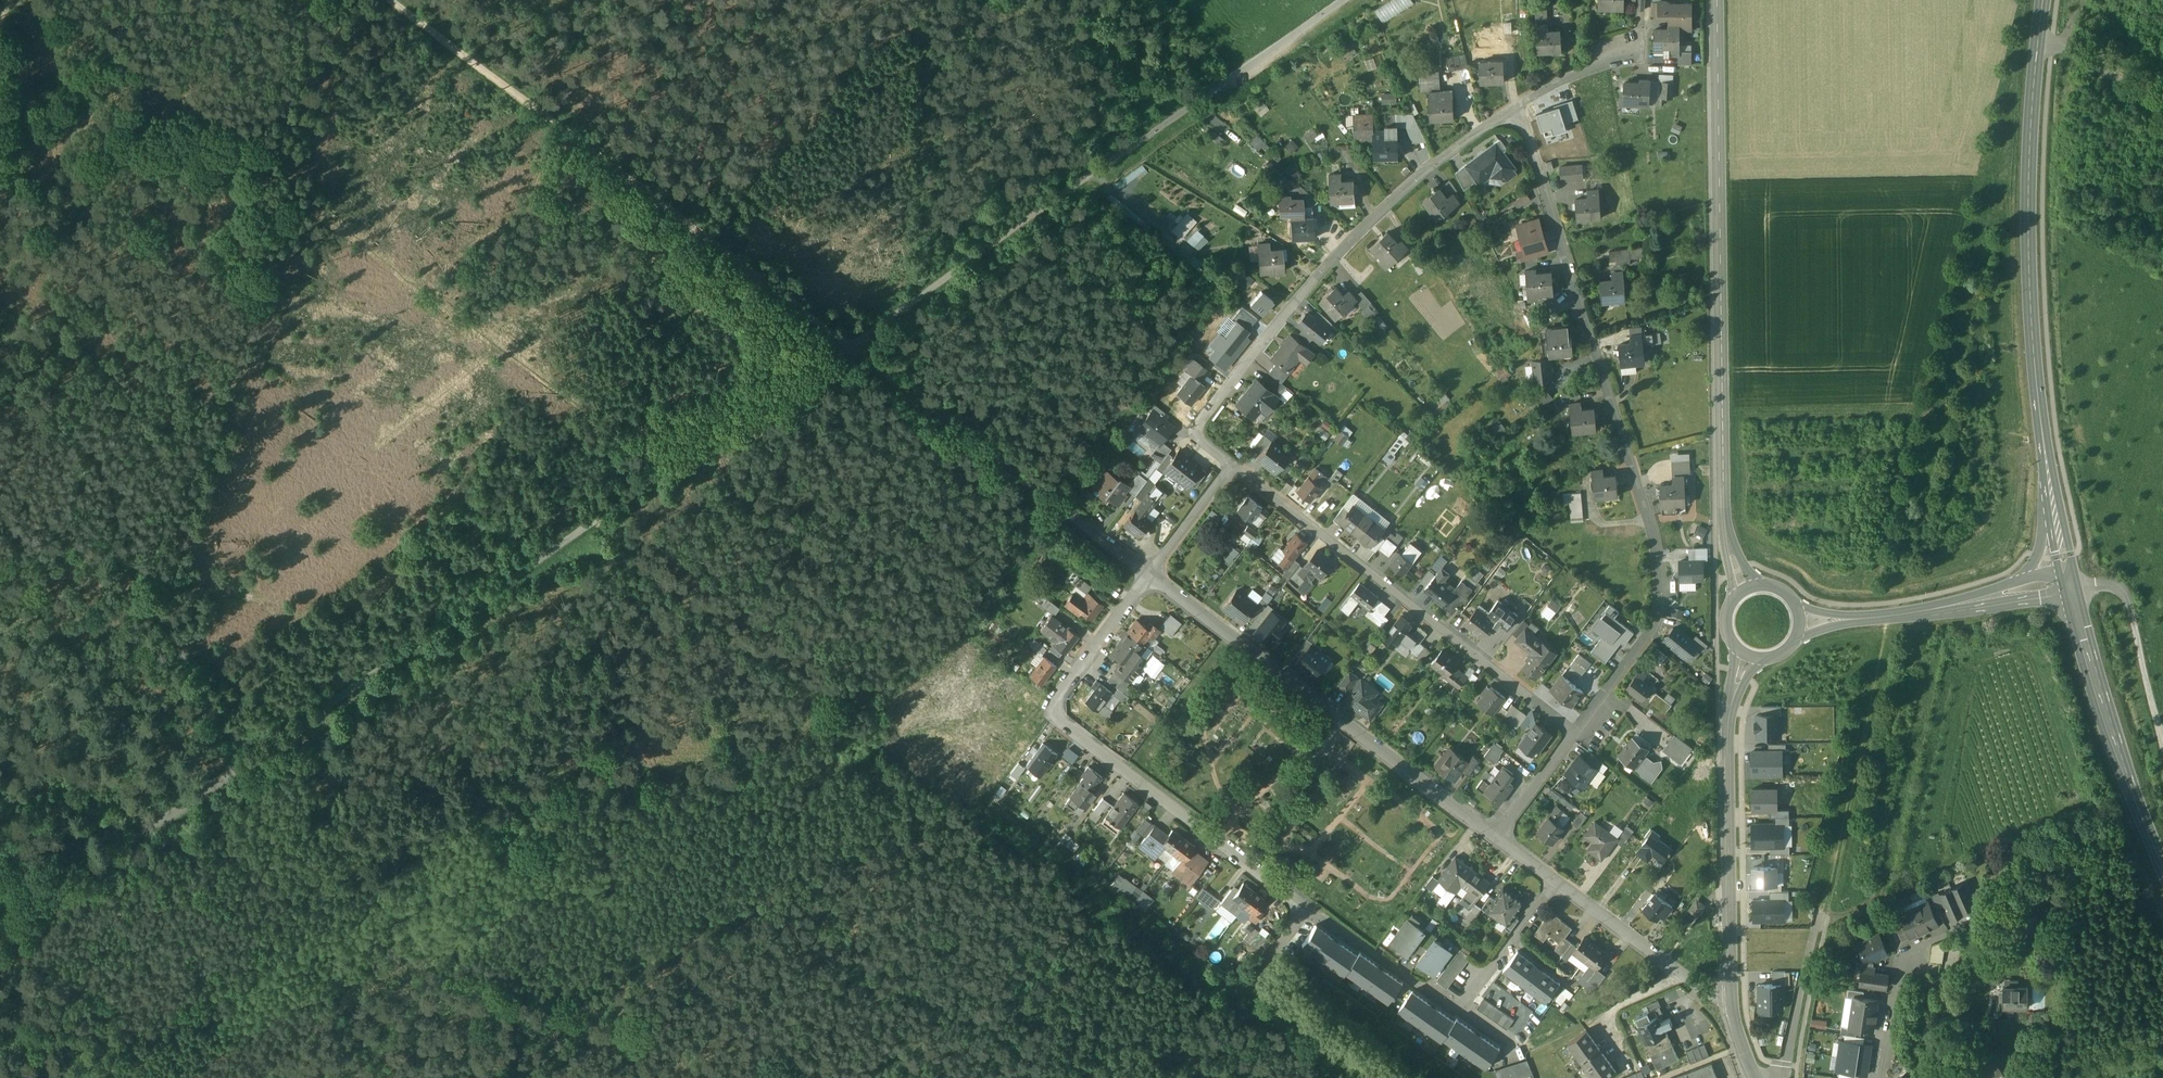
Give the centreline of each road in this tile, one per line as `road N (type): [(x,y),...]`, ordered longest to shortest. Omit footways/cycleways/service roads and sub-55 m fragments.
road 1 (unclassified): [(0,935),(849,348)]
road 2 (track): [(1070,514),(388,0)]
road 3 (residential): [(1151,575),(1045,710),(1309,908),(1258,978),(1262,988),(1386,1077)]
road 4 (residential): [(1518,105),(1662,578),(1652,630),(1575,733)]
road 5 (residential): [(1344,0),(849,348)]
road 6 (track): [(341,698),(800,1077)]
road 7 (tertiary): [(1716,0),(1724,523)]
road 8 (residential): [(1232,464),(1192,432),(1318,275),(1417,180),(1518,105)]
road 9 (primary): [(2046,450),(2027,211),(2043,0)]
road 10 (residential): [(1575,733),(1232,464)]
road 11 (residential): [(1496,838),(1151,575)]
road 12 (track): [(1819,922),(1881,908),(2109,809)]
road 13 (tertiary): [(1733,995),(1729,717)]
road 14 (residential): [(1557,882),(1449,1007),(1514,1044)]
road 15 (primary): [(2140,814),(2072,591)]
road 16 (residential): [(1733,995),(1691,984),(1557,882)]
road 17 (track): [(2072,591),(2115,585),(2127,596),(2162,734)]
road 18 (unclassified): [(1778,1077),(1819,922)]
road 19 (tertiary): [(1917,613),(2072,591)]
road 20 (primary): [(2046,450),(2038,555),(2000,587)]
road 21 (track): [(2038,42),(2063,47),(2162,103)]
road 22 (residential): [(1151,575),(1232,464)]
road 23 (residential): [(1518,105),(1643,51)]
road 24 (residential): [(1575,733),(1496,838)]
road 25 (primary): [(2067,572),(2046,450)]
road 26 (residential): [(1882,1077),(1901,955)]

